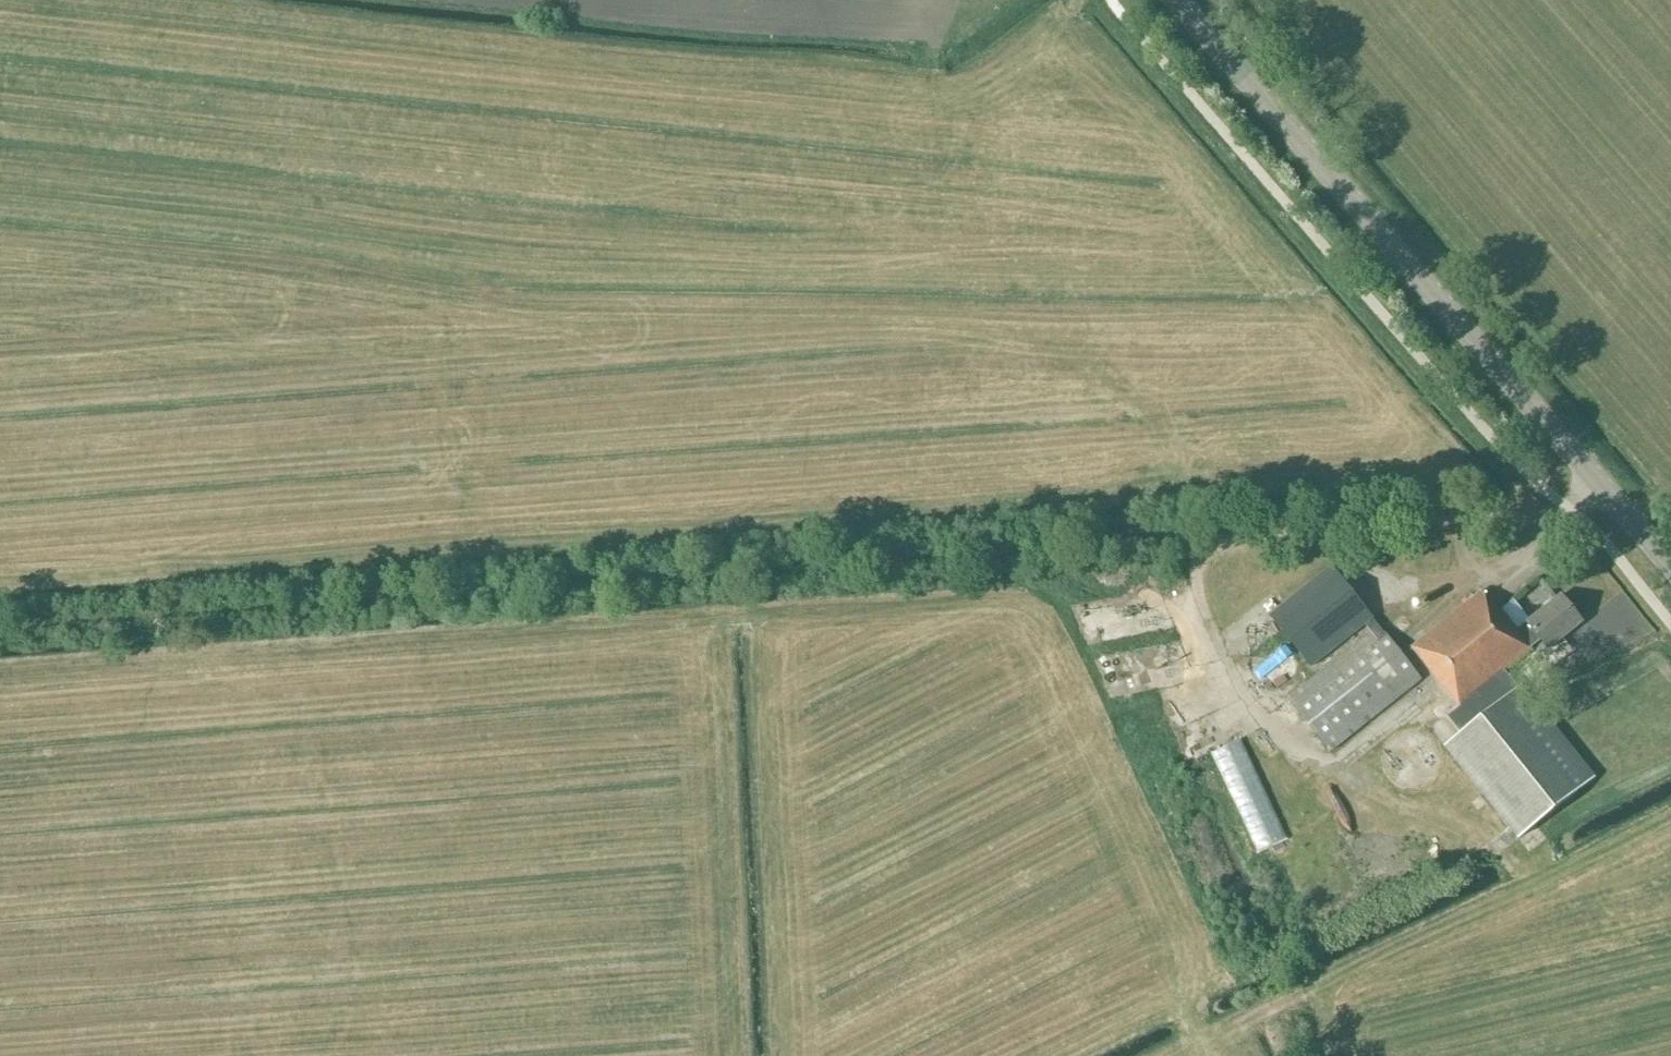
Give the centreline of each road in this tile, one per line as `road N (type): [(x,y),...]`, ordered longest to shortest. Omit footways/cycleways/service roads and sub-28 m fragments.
road 1 (tertiary): [(1670,569),(1175,0)]

